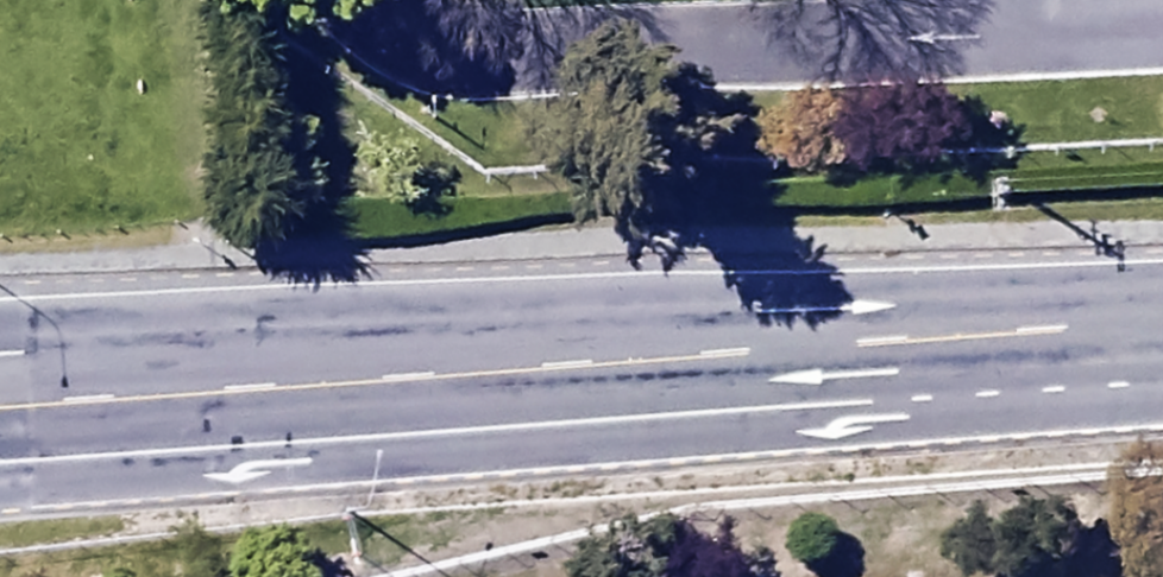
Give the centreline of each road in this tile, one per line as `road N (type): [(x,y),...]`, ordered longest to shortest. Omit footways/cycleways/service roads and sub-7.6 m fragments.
road 1 (trunk): [(0,366),(315,321),(870,267),(1108,316)]
road 2 (trunk): [(1108,316),(872,368),(628,389),(387,433),(301,468),(119,576)]
road 3 (unclassified): [(373,0),(380,16),(427,46),(488,63),(944,37)]
road 4 (unclassified): [(944,37),(1162,25)]

